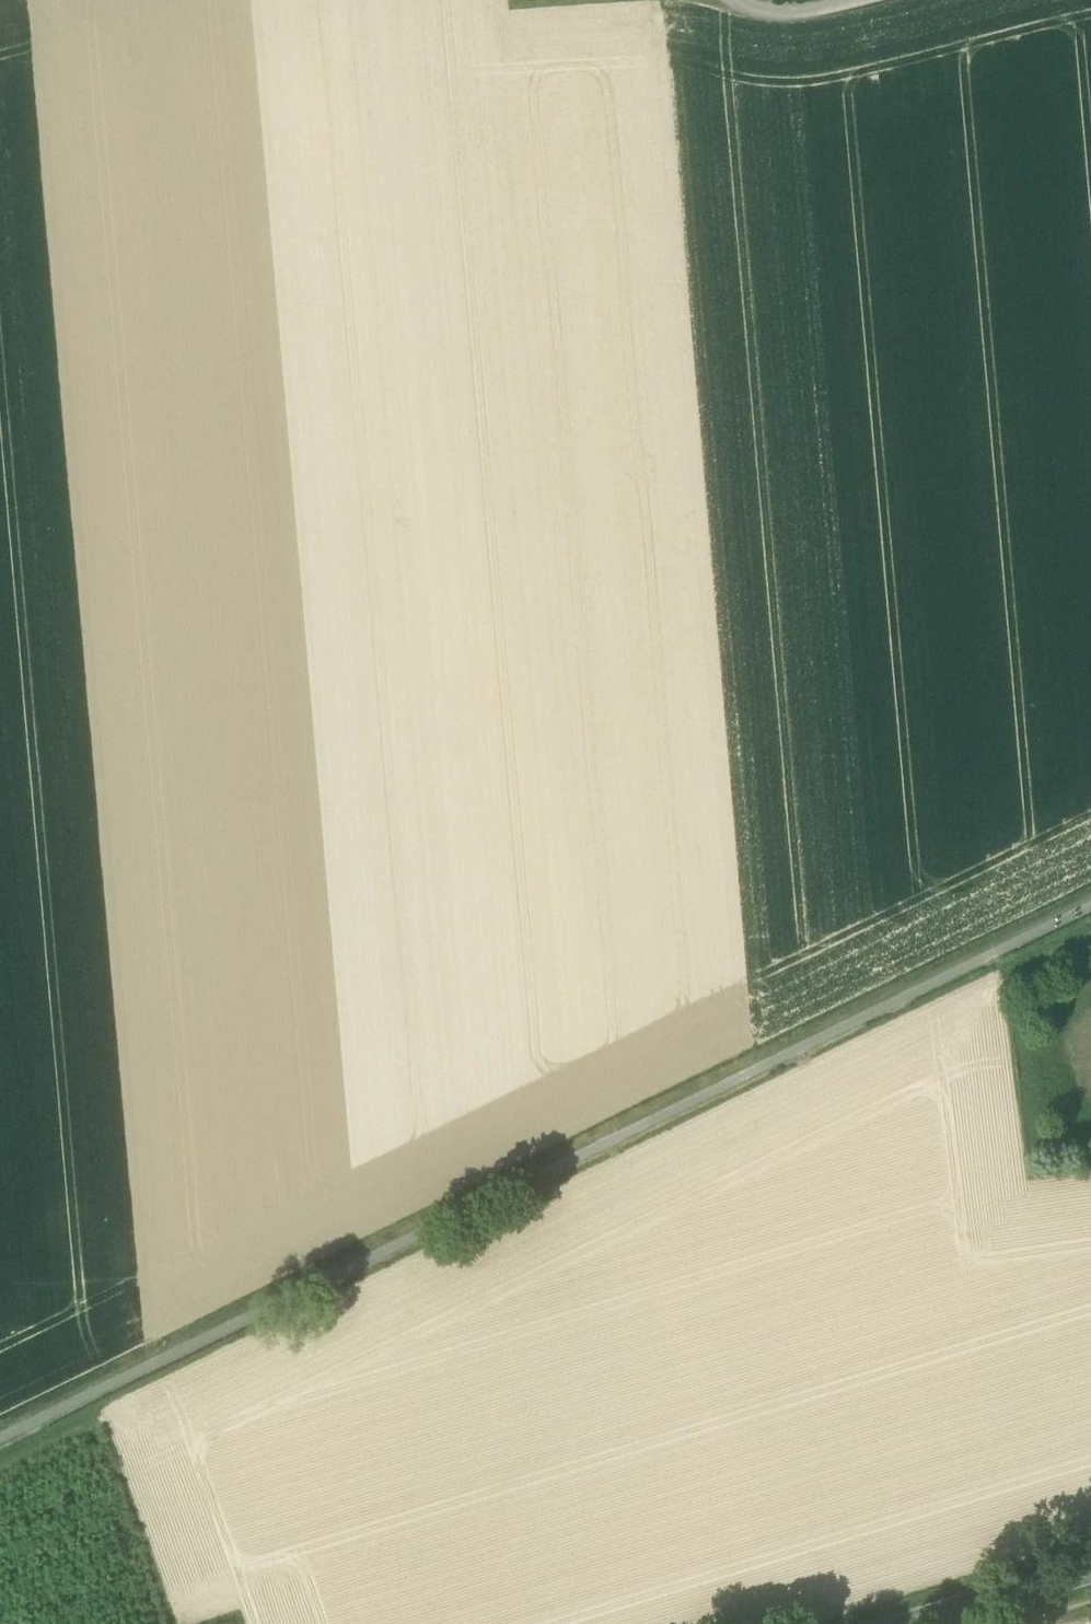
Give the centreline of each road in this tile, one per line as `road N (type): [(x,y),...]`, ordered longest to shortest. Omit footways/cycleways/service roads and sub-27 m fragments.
road 1 (secondary): [(1090,1577),(936,1623)]

